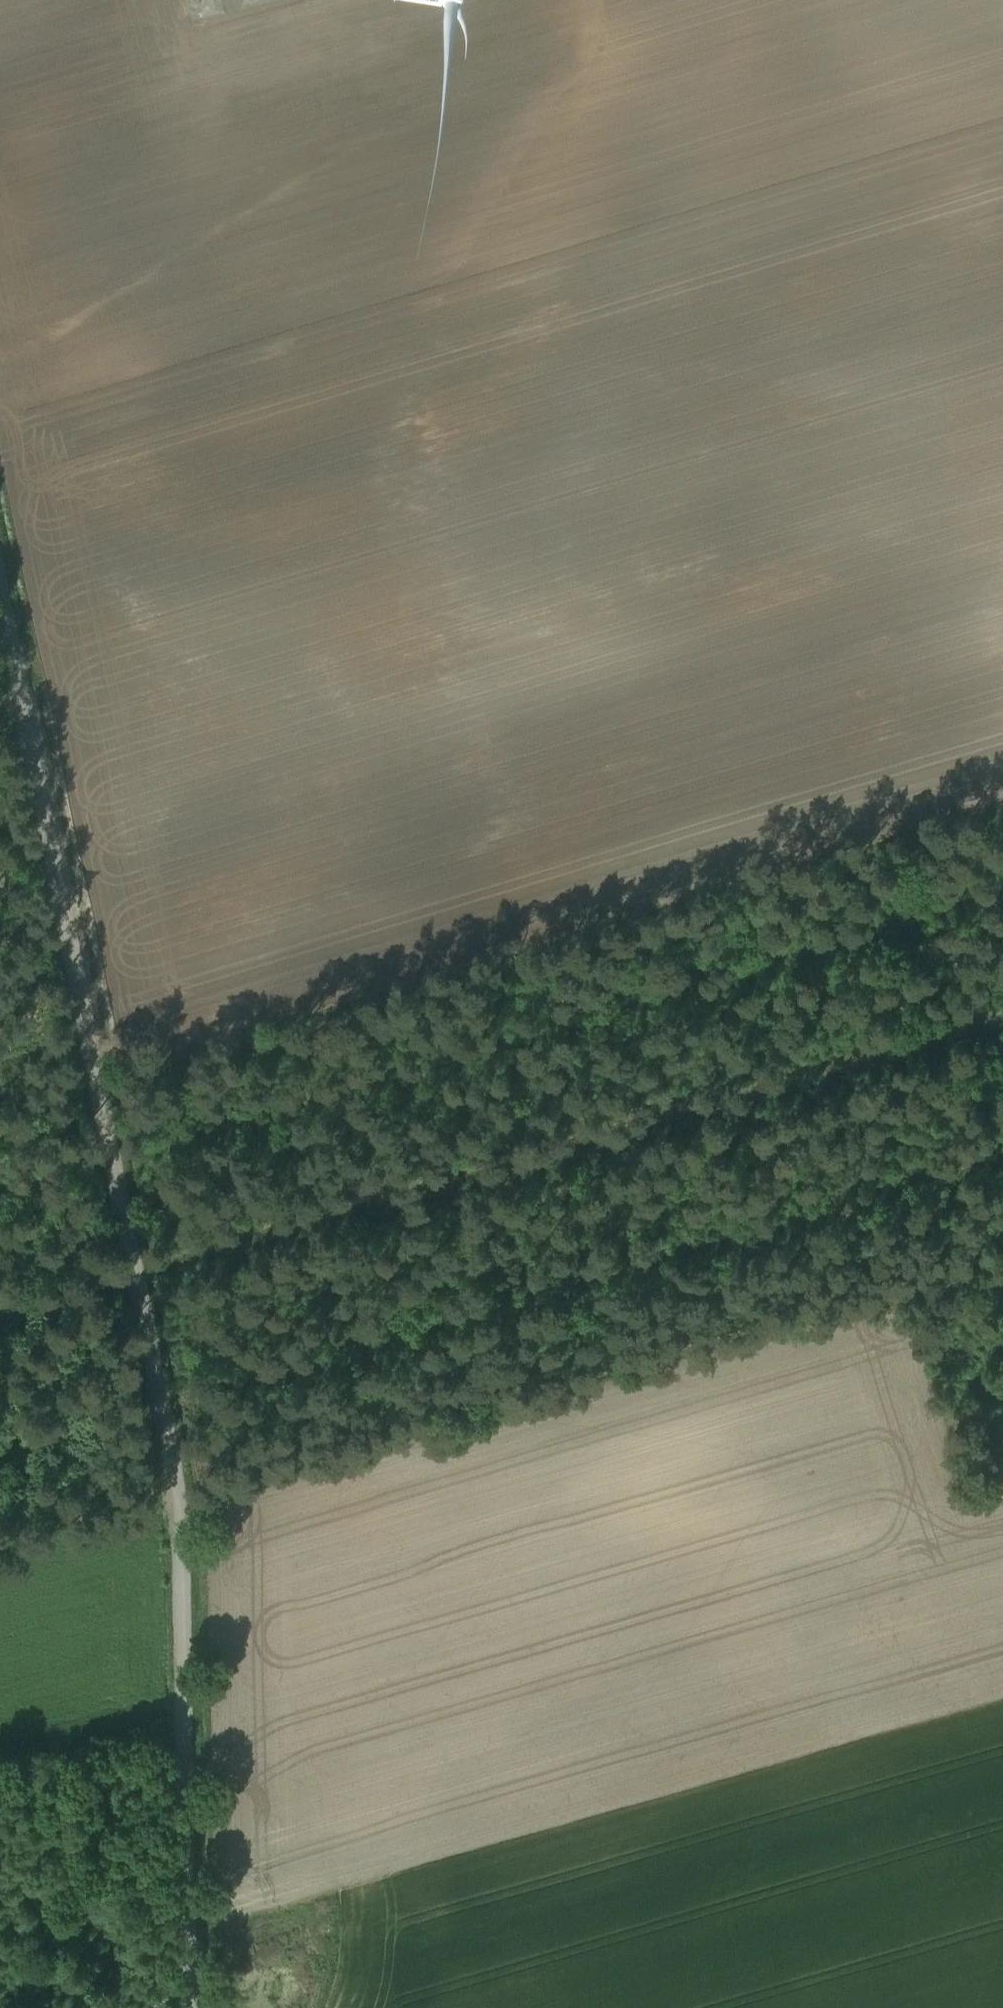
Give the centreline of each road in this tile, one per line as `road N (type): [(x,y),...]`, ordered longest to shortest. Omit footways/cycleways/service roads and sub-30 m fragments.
road 1 (track): [(185,2007),(174,1480),(0,570)]

